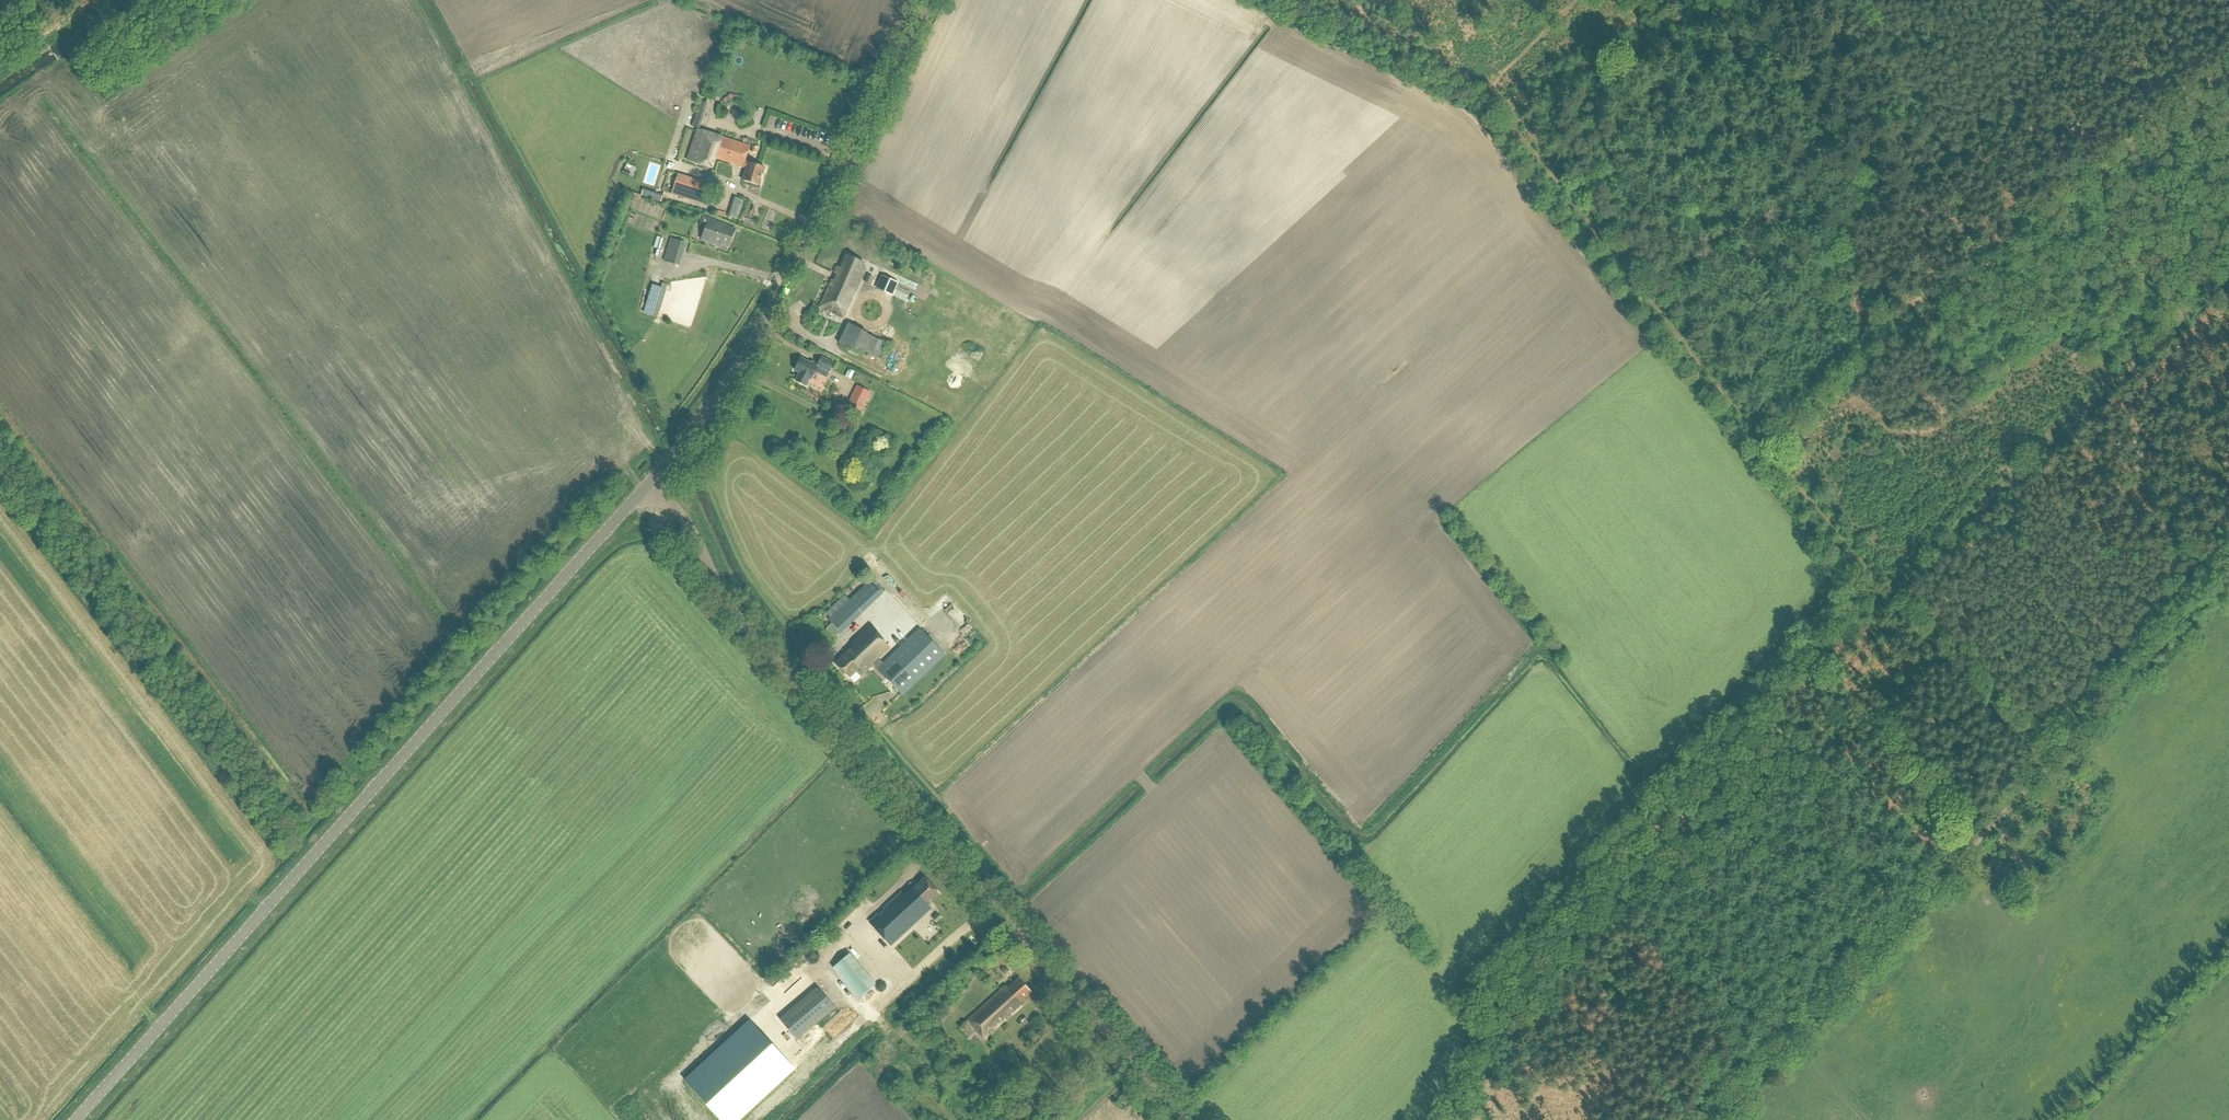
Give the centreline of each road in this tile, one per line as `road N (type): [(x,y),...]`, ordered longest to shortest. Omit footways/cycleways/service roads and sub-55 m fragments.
road 1 (tertiary): [(72,1119),(652,480)]
road 2 (unclassified): [(1187,1119),(784,671),(723,596),(689,526),(652,480)]
road 3 (track): [(1713,1119),(2228,577)]
road 4 (tertiary): [(652,480),(748,351),(930,0)]
road 5 (track): [(416,0),(667,462)]
road 6 (track): [(0,72),(105,0)]

